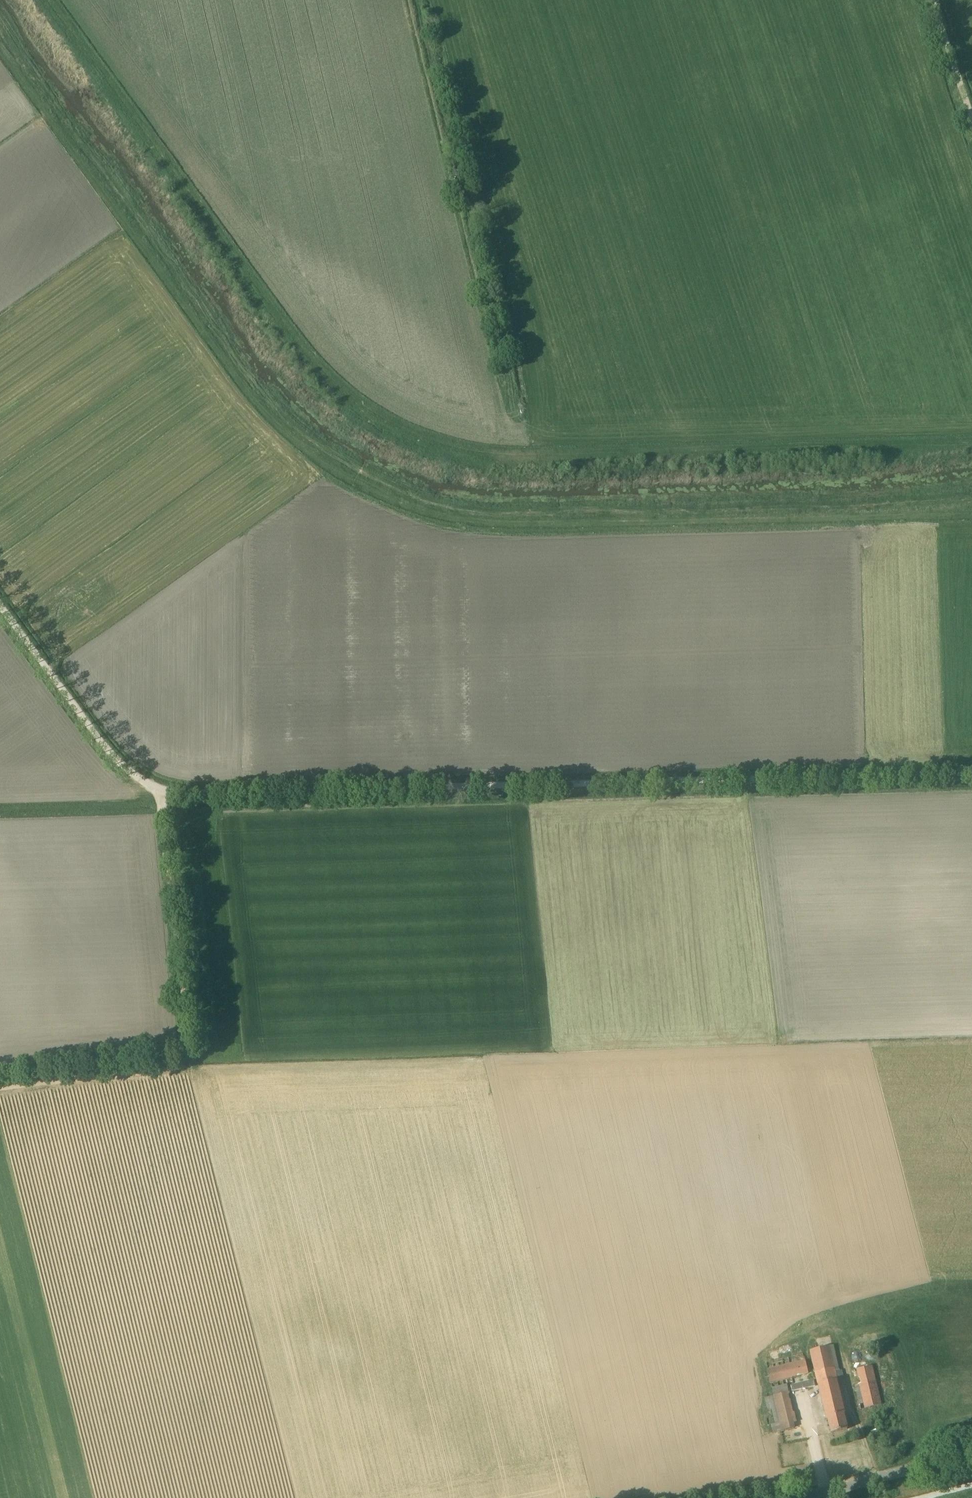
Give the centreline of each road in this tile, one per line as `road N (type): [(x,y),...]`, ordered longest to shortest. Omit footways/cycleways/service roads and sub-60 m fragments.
road 1 (unclassified): [(971,771),(210,793),(160,786),(118,753),(0,595)]
road 2 (track): [(0,1086),(188,1060),(160,786)]
road 3 (tertiary): [(788,1497),(971,1454)]
road 4 (track): [(931,0),(971,125)]

